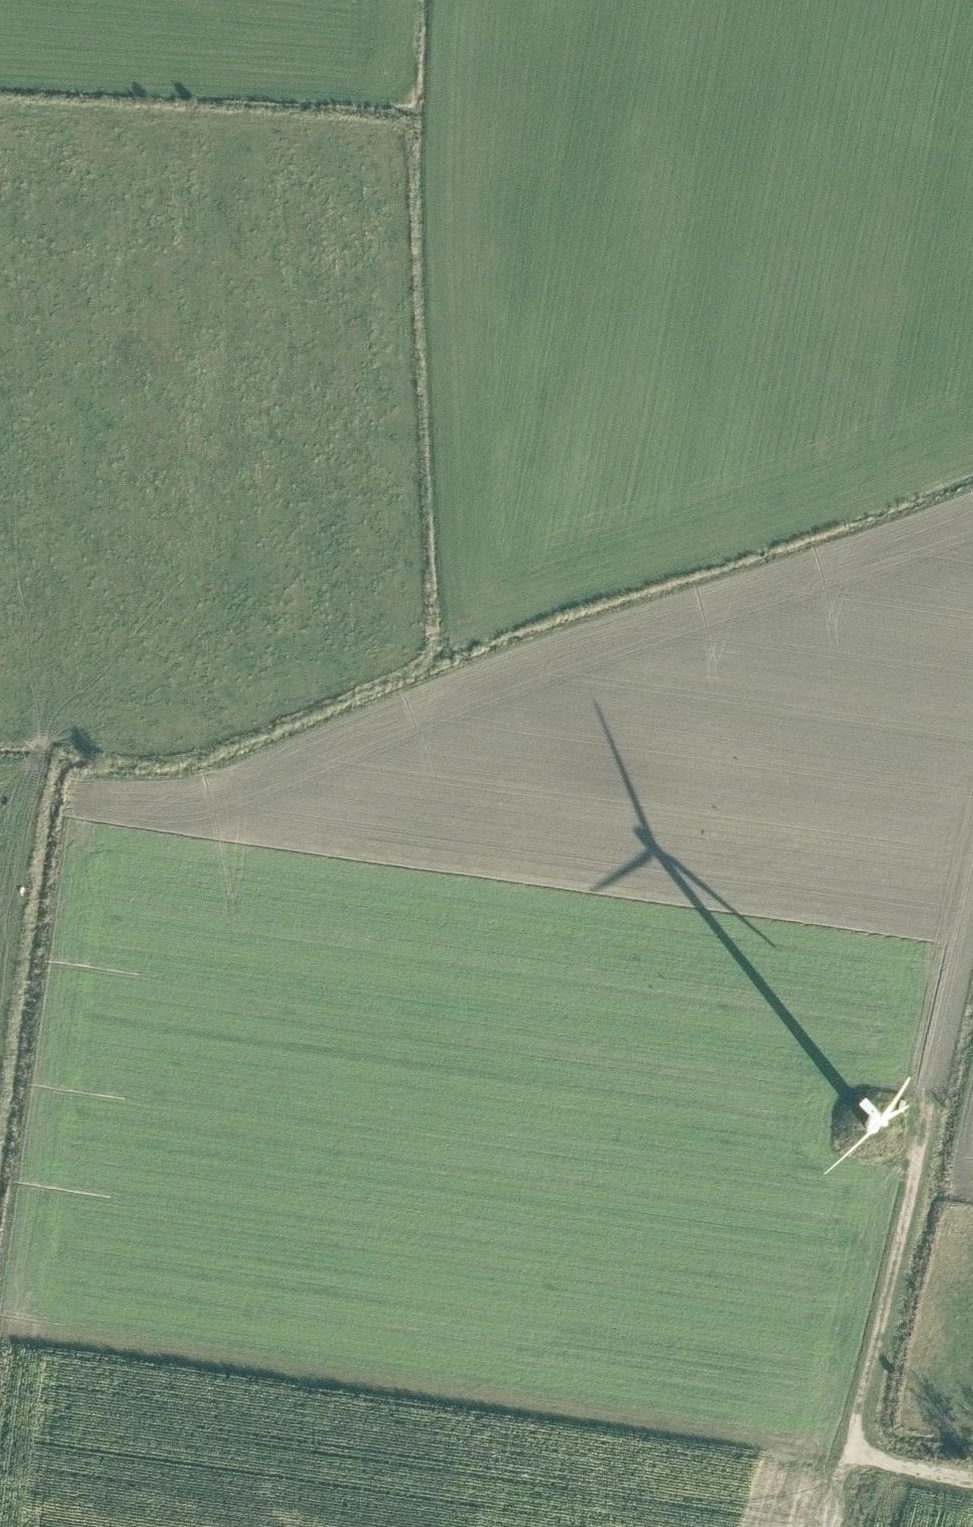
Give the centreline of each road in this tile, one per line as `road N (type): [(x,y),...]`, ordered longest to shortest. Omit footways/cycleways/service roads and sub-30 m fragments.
road 1 (track): [(972,1475),(873,1456),(857,1443),(932,1062)]

